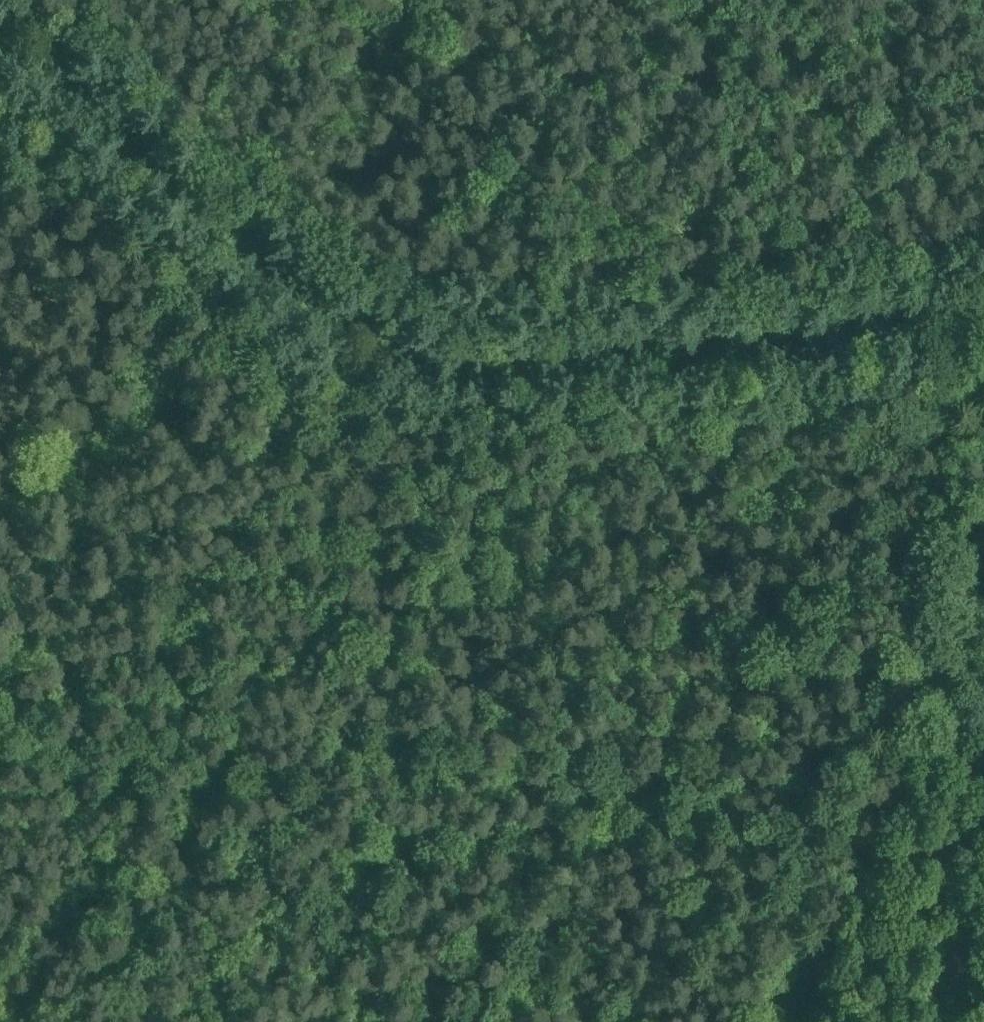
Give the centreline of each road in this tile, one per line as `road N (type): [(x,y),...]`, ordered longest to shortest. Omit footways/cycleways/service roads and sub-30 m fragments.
road 1 (track): [(983,300),(555,348),(444,347),(347,316),(0,34)]
road 2 (track): [(814,1021),(983,589)]

